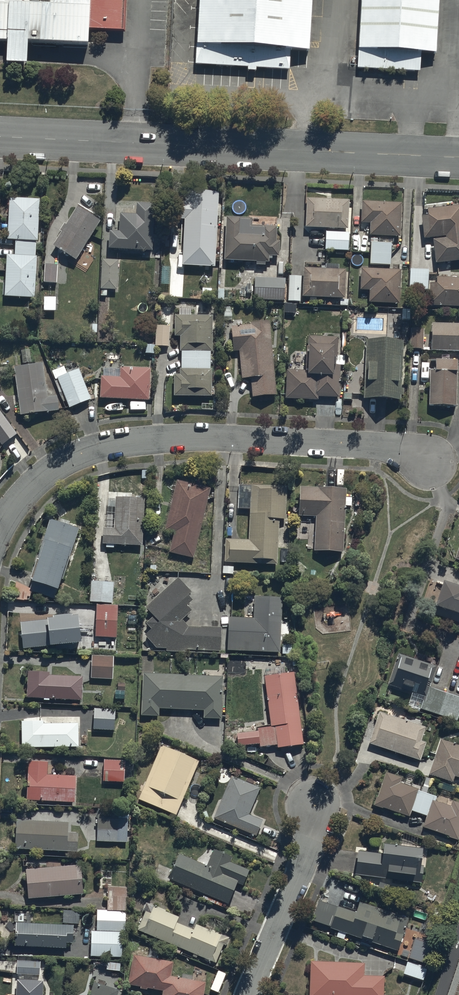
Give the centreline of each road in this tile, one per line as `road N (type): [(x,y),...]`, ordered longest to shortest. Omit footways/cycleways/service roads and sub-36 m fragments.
road 1 (tertiary): [(0,134),(458,156)]
road 2 (residential): [(0,524),(25,490),(65,461),(135,440),(343,445),(427,457)]
road 3 (residential): [(250,994),(312,839),(313,802)]

